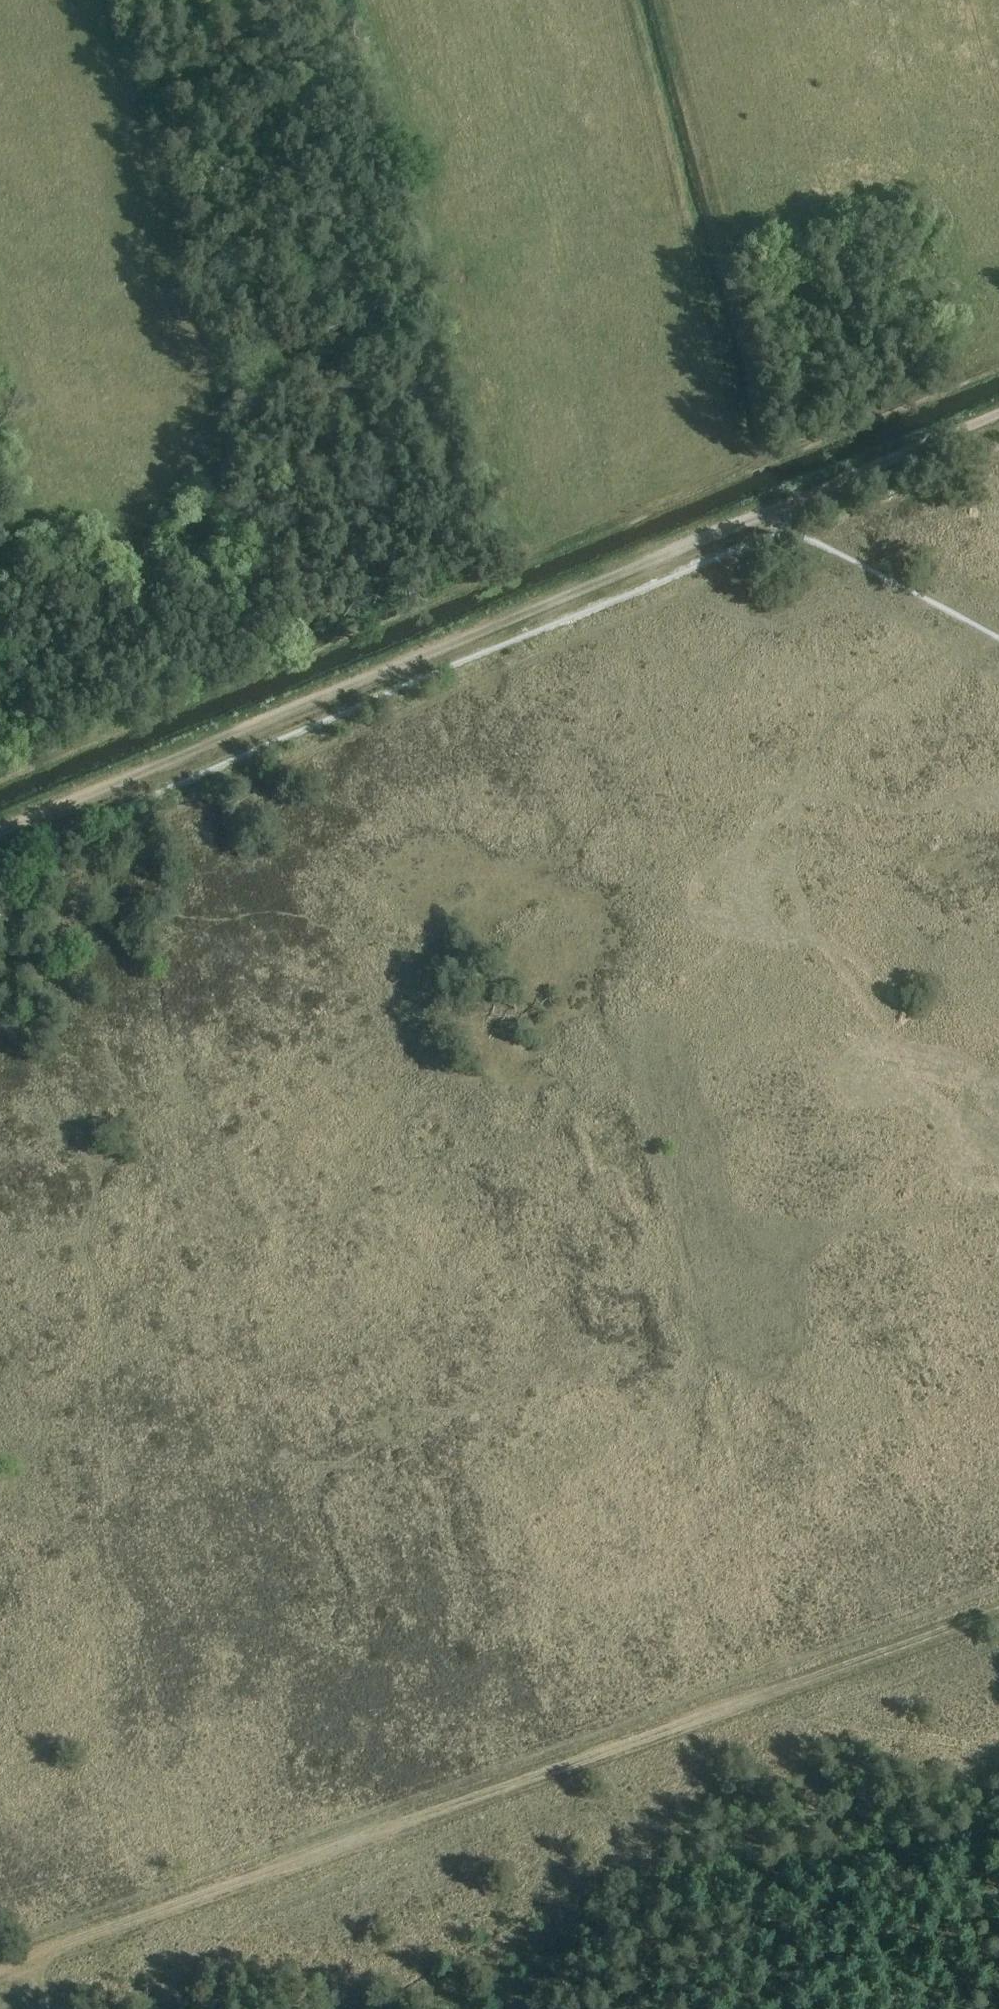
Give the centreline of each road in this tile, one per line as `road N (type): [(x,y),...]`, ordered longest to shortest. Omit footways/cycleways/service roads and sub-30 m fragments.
road 1 (track): [(0,837),(998,414)]
road 2 (track): [(0,1967),(998,1611)]

